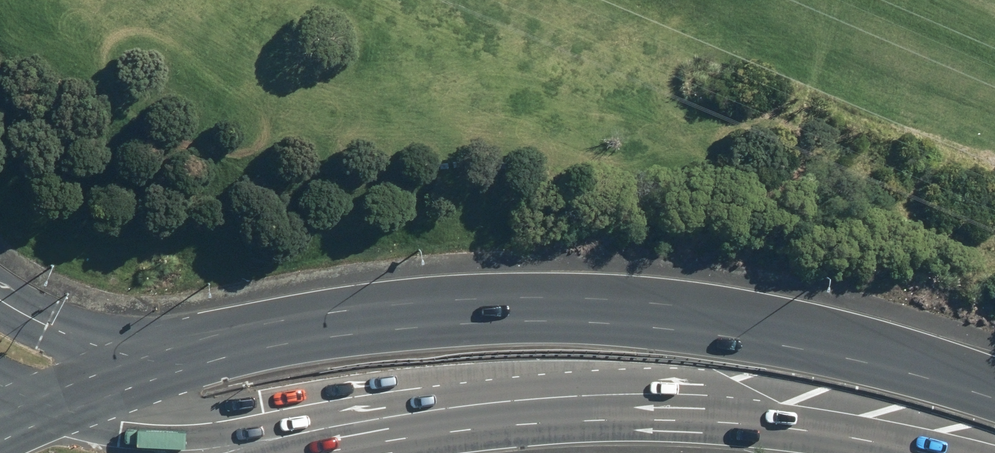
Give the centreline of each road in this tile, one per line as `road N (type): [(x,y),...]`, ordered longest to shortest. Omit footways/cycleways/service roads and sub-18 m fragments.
road 1 (primary): [(254,334),(496,301),(616,302),(830,336),(994,387)]
road 2 (secondary): [(681,406),(553,385),(454,389),(215,420),(50,404)]
road 3 (primary): [(681,406),(506,422),(334,452)]
road 4 (secondary): [(0,298),(48,325),(102,337),(254,334)]
road 5 (primary): [(932,452),(681,406)]
road 6 (primary): [(50,404),(254,334)]

